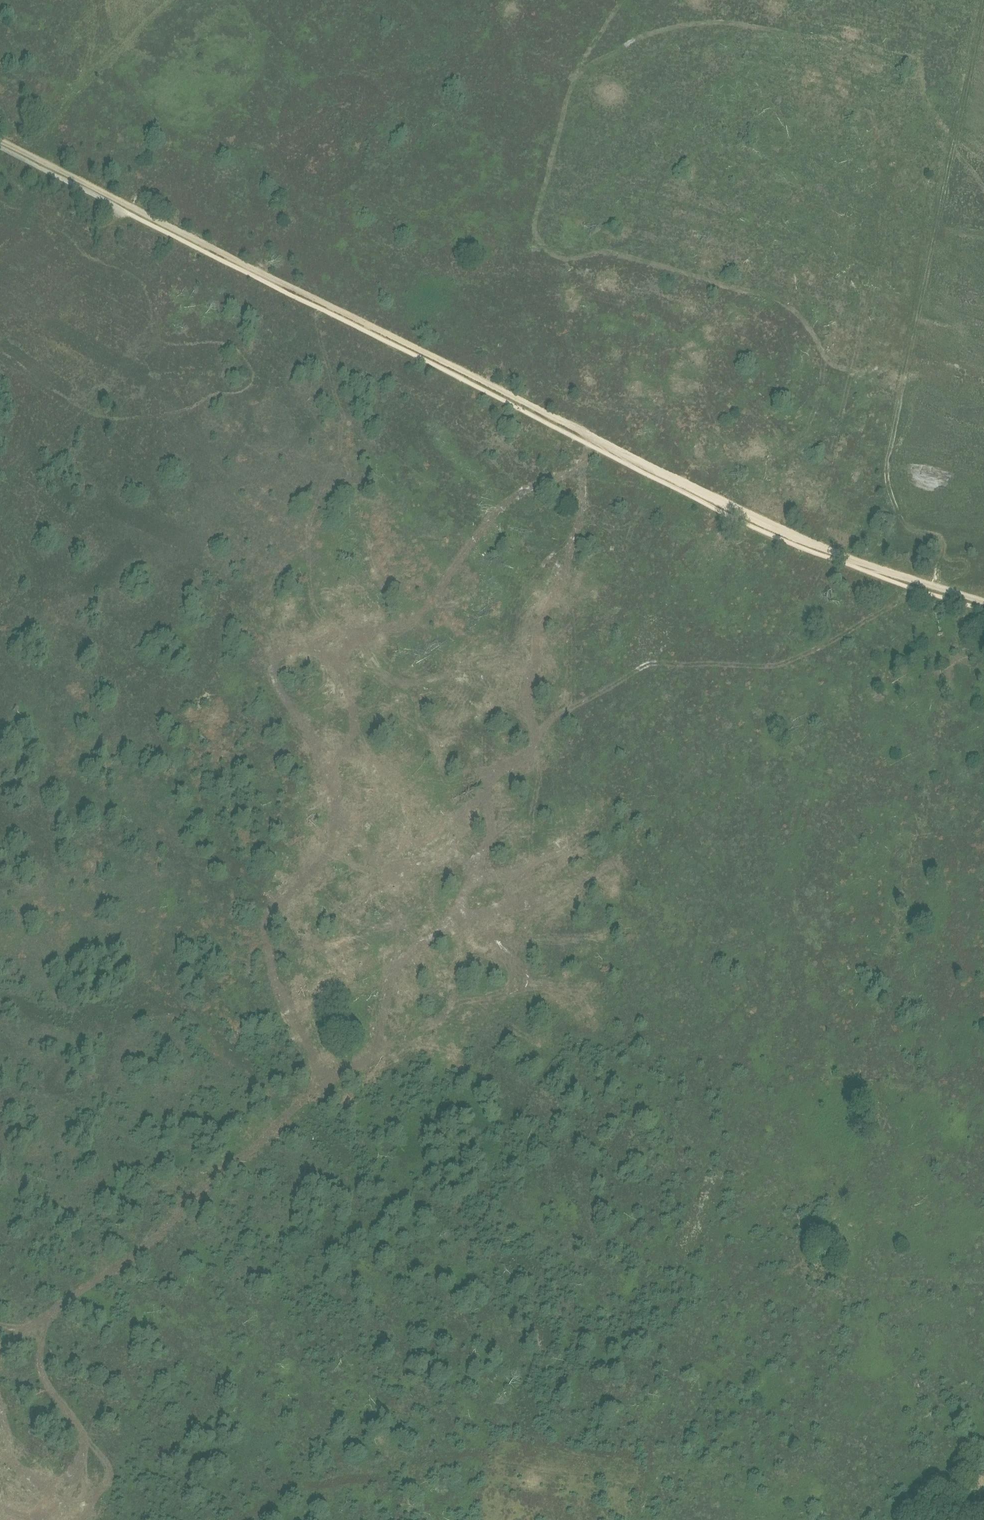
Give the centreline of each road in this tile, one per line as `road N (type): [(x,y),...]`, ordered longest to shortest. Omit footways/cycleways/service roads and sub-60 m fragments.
road 1 (track): [(983,603),(822,548),(0,140)]

